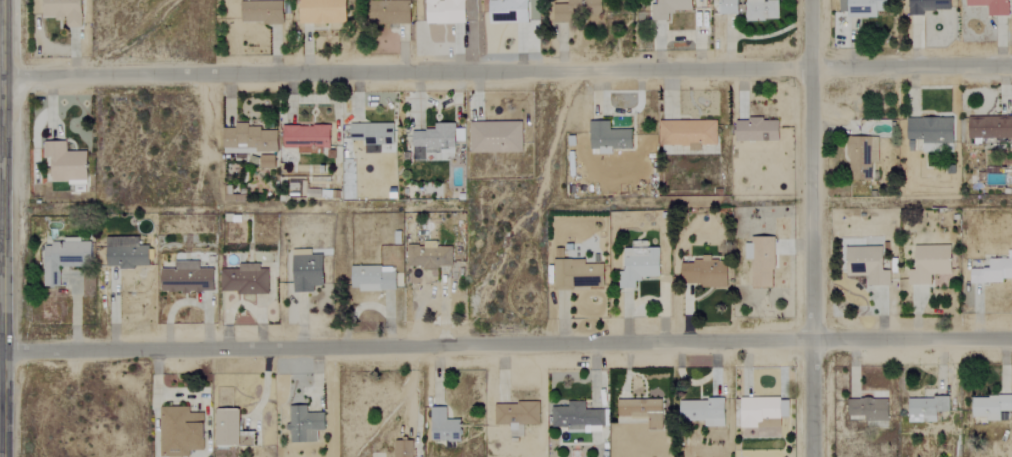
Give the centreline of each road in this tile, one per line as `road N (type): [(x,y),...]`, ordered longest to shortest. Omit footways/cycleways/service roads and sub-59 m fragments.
road 1 (residential): [(0,351),(1011,340)]
road 2 (residential): [(3,78),(1011,65)]
road 3 (residential): [(810,0),(817,456)]
road 4 (tertiary): [(2,0),(2,456)]

